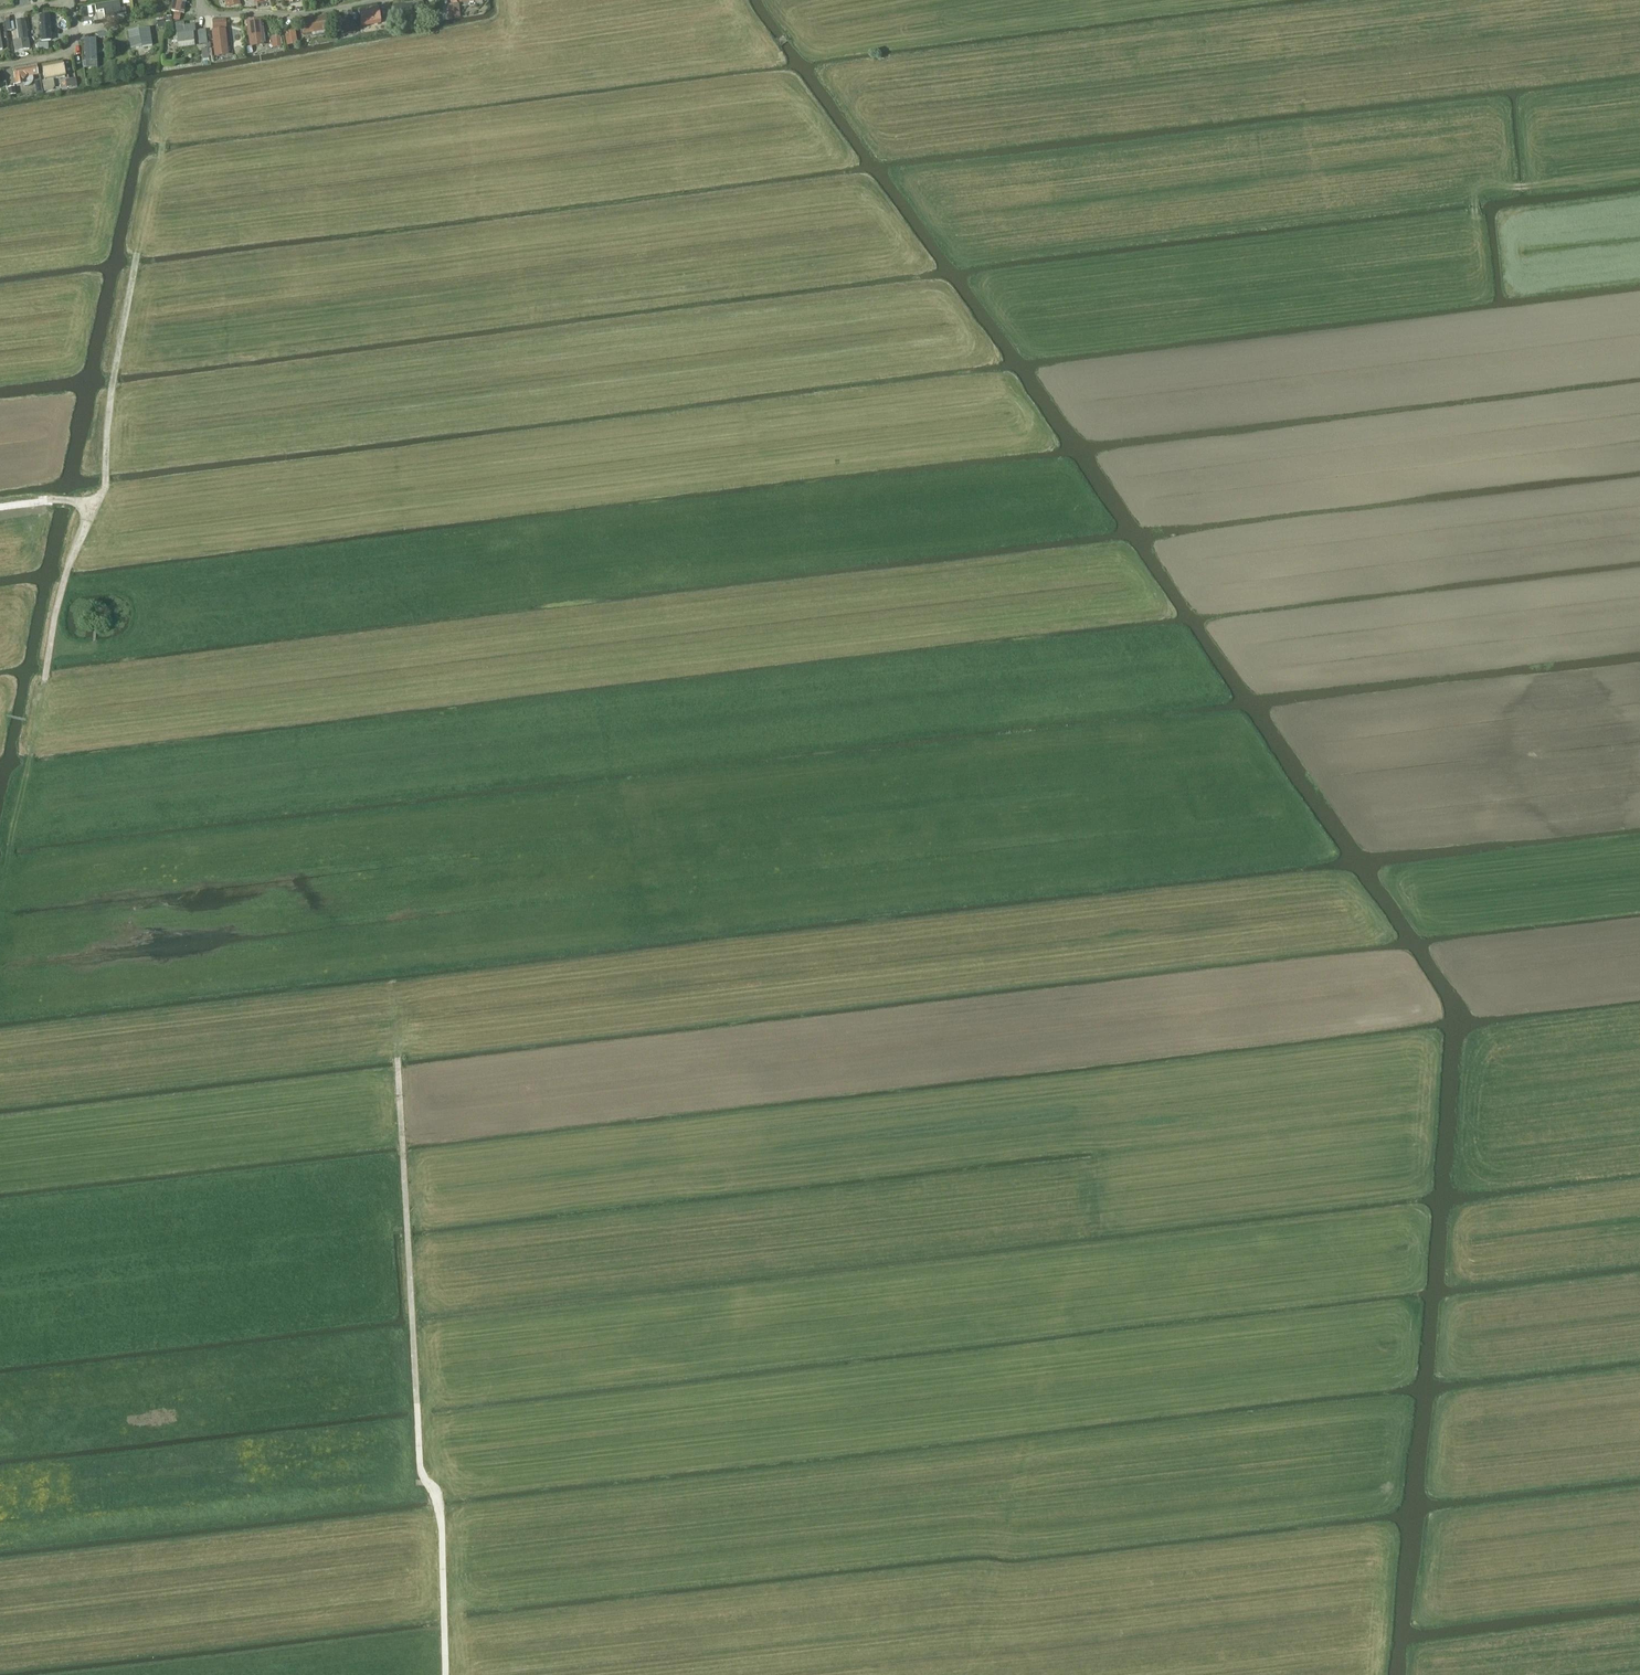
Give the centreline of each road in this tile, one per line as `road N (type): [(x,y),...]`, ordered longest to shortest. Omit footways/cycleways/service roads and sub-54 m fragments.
road 1 (track): [(446,1674),(445,1491),(422,1458),(394,1049)]

